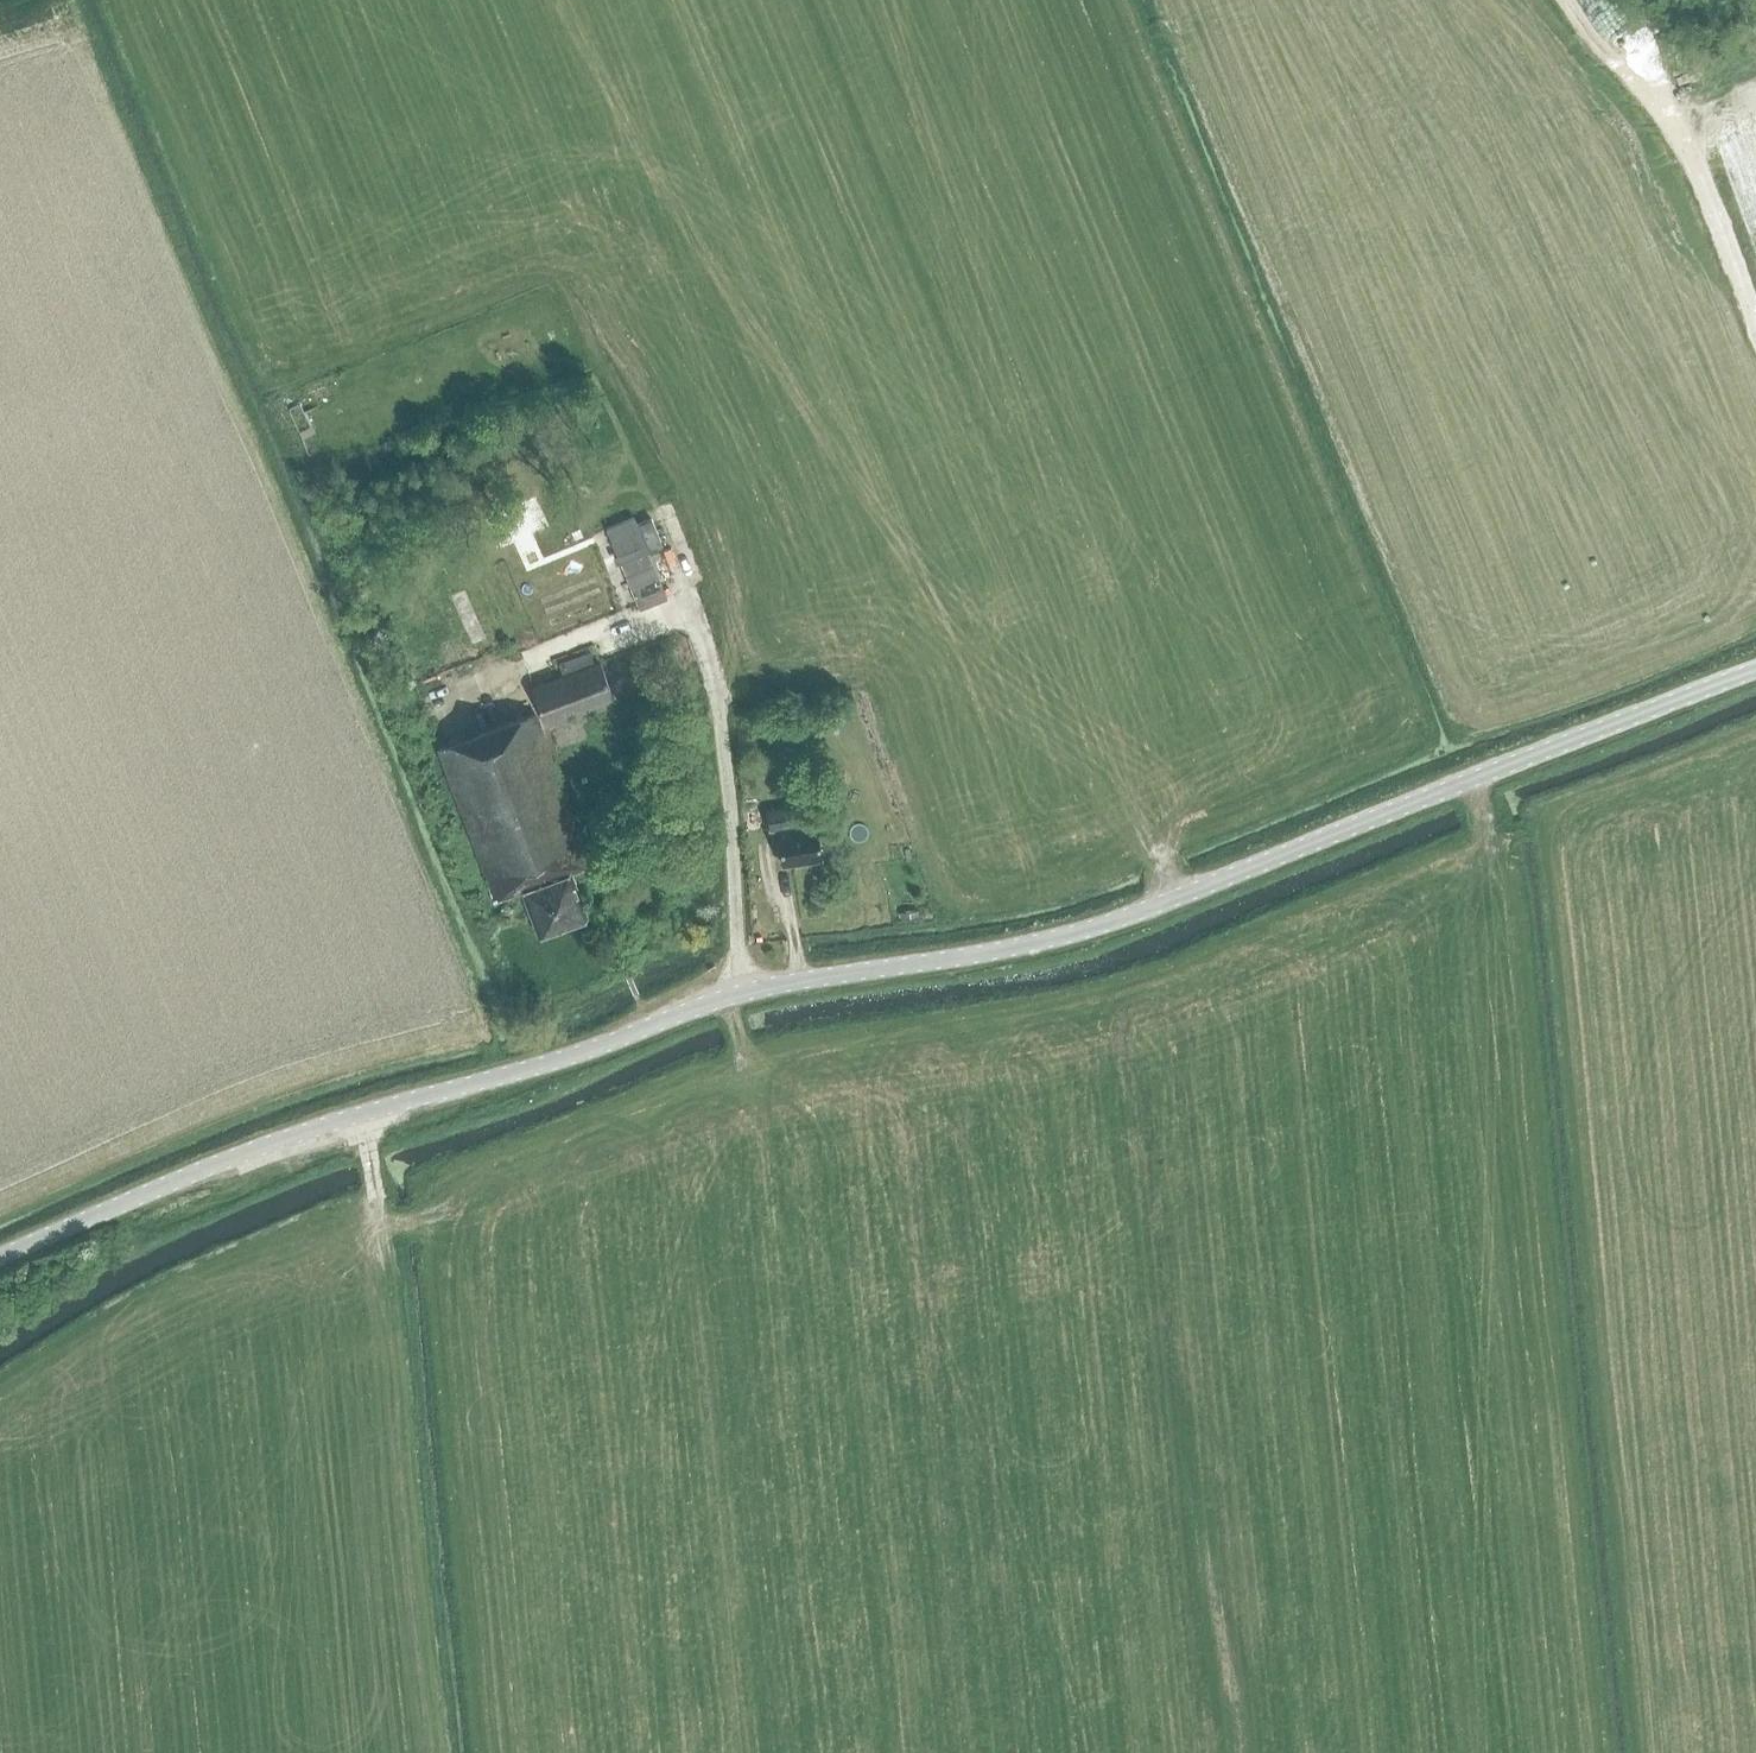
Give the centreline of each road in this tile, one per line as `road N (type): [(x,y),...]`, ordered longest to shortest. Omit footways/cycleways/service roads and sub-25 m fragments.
road 1 (unclassified): [(0,1257),(251,1150),(570,1057),(744,991),(1091,930),(1755,667)]
road 2 (track): [(1755,320),(1694,150),(1570,0)]

